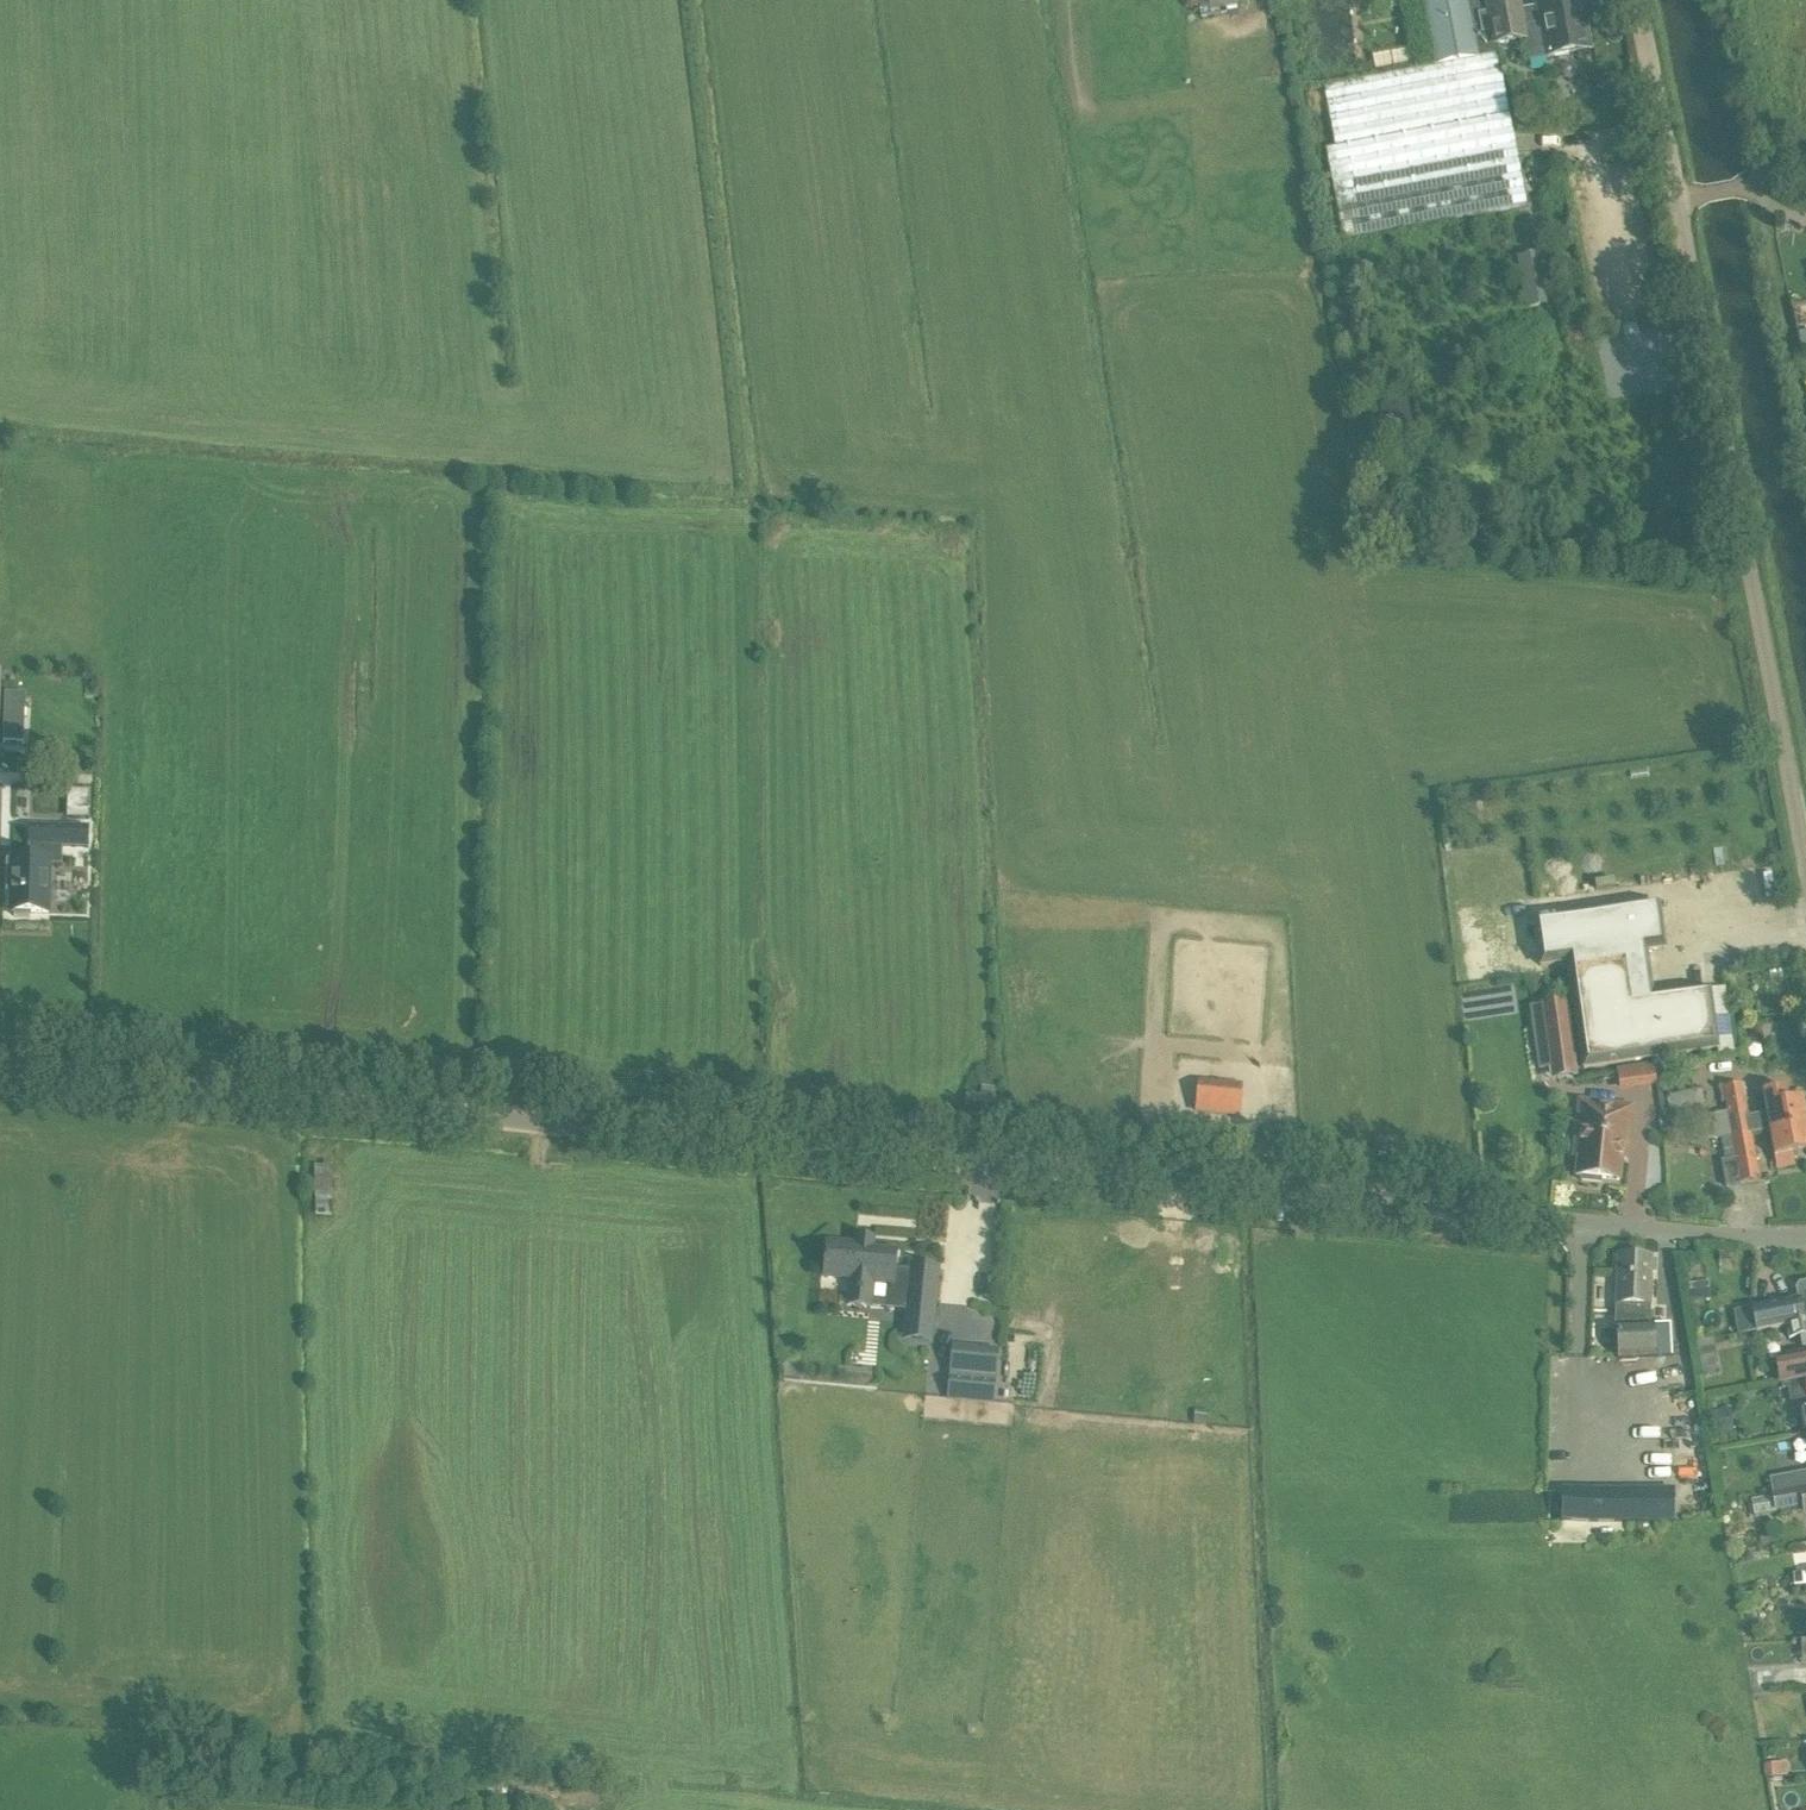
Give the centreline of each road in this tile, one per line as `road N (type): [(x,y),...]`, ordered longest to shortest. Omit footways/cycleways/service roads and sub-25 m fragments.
road 1 (unclassified): [(1394,1202),(0,1077)]
road 2 (unclassified): [(1805,858),(1637,0)]
road 3 (residential): [(1805,1240),(1394,1202)]

